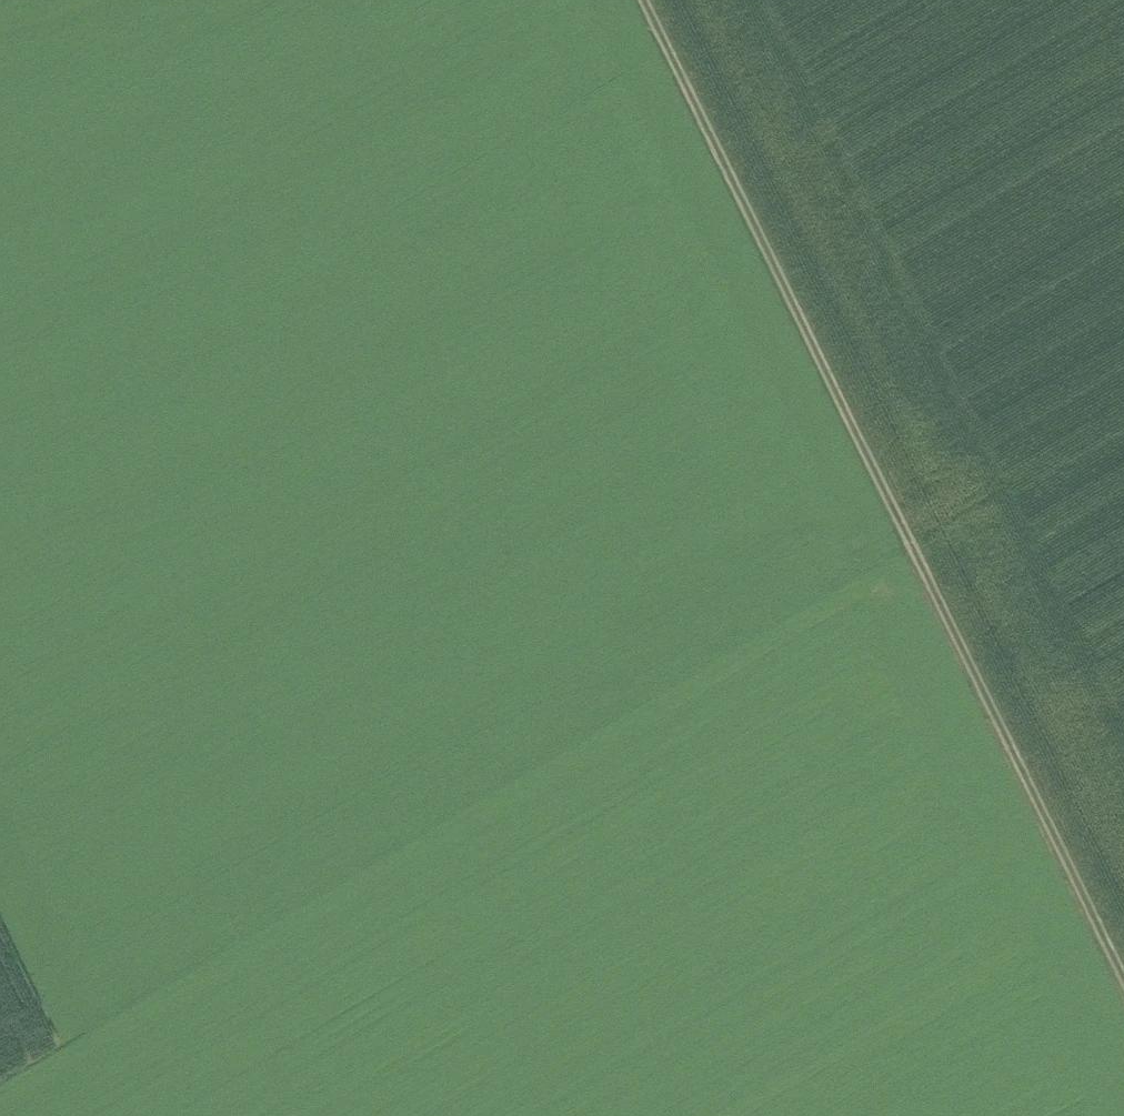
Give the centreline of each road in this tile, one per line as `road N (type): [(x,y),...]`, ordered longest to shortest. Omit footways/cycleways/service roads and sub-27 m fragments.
road 1 (track): [(1123,985),(640,0)]

